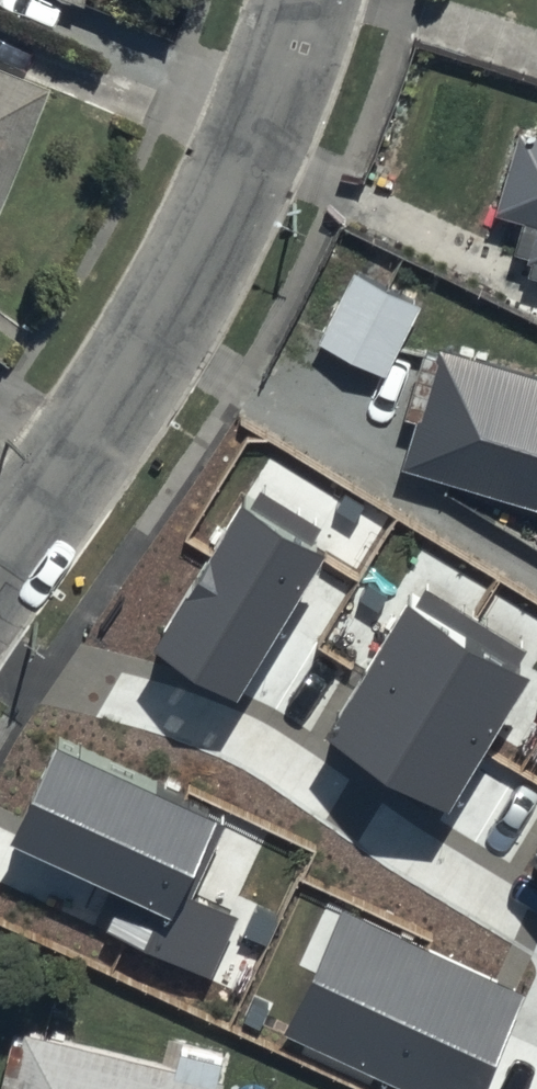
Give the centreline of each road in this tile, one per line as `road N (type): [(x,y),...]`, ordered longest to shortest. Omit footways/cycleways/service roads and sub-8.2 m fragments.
road 1 (residential): [(305,0),(271,123),(0,561)]

